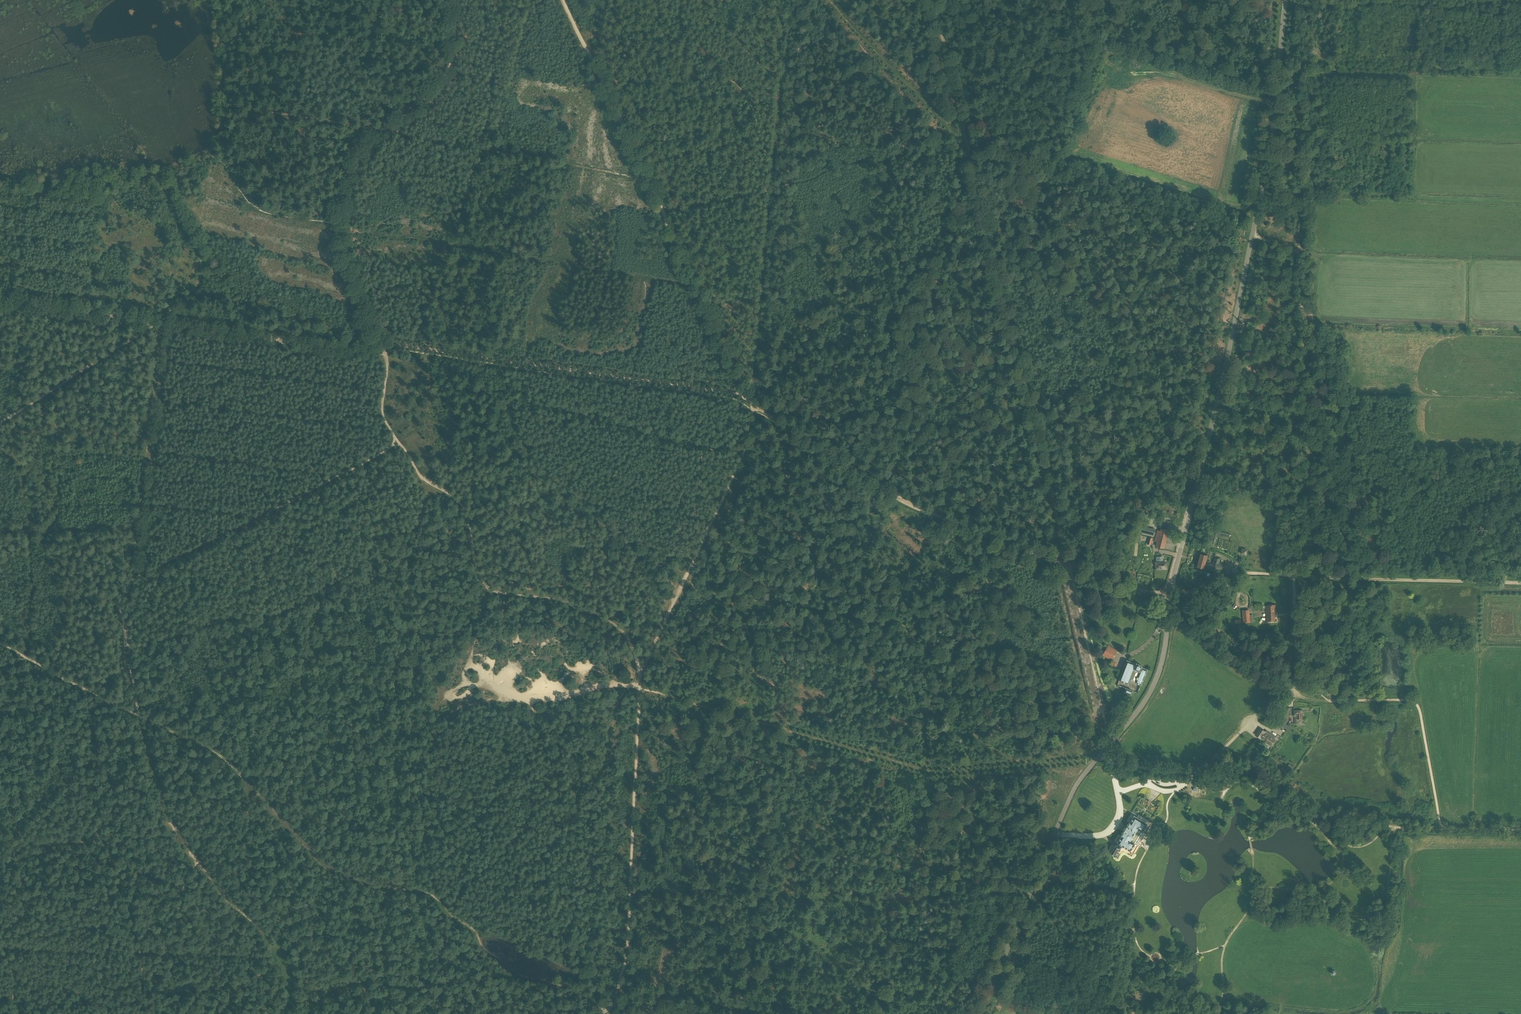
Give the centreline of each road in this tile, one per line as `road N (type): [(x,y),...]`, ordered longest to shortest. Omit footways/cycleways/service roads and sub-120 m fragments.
road 1 (unclassified): [(981,1013),(1073,791),(1138,710),(1160,668),(1170,591),(1270,151),(1285,0)]
road 2 (track): [(1111,743),(928,0)]
road 3 (track): [(0,299),(746,396)]
road 4 (track): [(615,997),(630,920),(636,661),(619,630),(594,611),(489,589),(462,510),(424,481),(398,443)]
road 5 (track): [(139,714),(203,743),(333,865),(433,900),(463,926),(512,928),(615,997)]
road 6 (track): [(398,443),(382,399),(387,355),(347,266),(342,227),(358,157),(432,73),(444,0)]
road 7 (track): [(755,404),(919,504),(1070,566),(1170,591)]
road 8 (track): [(746,396),(562,0)]
road 9 (track): [(438,488),(423,497),(415,531),(389,536),(344,577),(281,613),(208,624),(124,651)]
road 10 (track): [(1252,236),(1290,247),(1295,273),(1312,525),(1293,576)]
road 11 (track): [(785,726),(966,770),(1095,761)]
road 12 (track): [(1111,743),(1058,804),(970,1013)]
road 13 (track): [(130,586),(398,443)]
road 14 (track): [(281,957),(0,944)]
road 15 (track): [(1520,829),(1445,828),(1418,705),(1342,701)]
road 16 (track): [(130,586),(156,326)]
road 17 (track): [(744,449),(639,676)]
road 18 (track): [(1272,0),(1247,212),(1255,223)]
road 19 (track): [(1293,576),(1520,580)]
road 20 (track): [(156,326),(0,417)]
road 21 (track): [(640,689),(785,726)]
road 22 (track): [(0,527),(138,523)]
road 23 (track): [(139,714),(120,607),(130,586)]
road 24 (track): [(23,656),(139,714)]
road 25 (track): [(1107,1013),(1124,886)]
road 26 (track): [(1293,576),(1248,574),(1212,590),(1170,591)]

